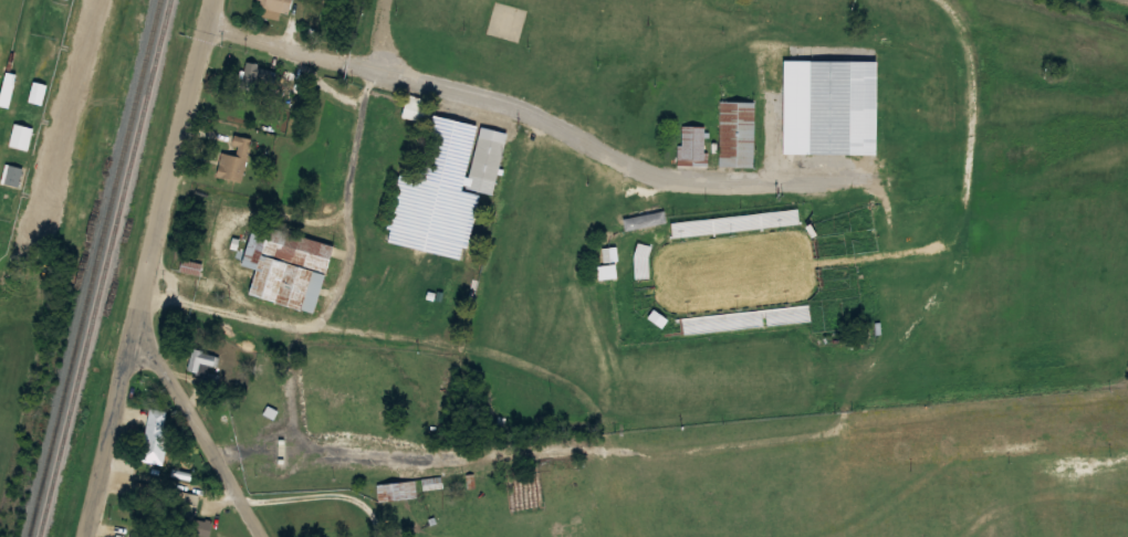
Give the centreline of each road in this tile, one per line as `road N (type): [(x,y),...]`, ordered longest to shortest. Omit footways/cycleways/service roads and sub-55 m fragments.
road 1 (residential): [(210,28),(521,106),(640,170),(680,180),(871,175)]
road 2 (residential): [(90,536),(217,0)]
road 3 (residential): [(262,536),(137,327)]
road 4 (residential): [(146,288),(309,329)]

